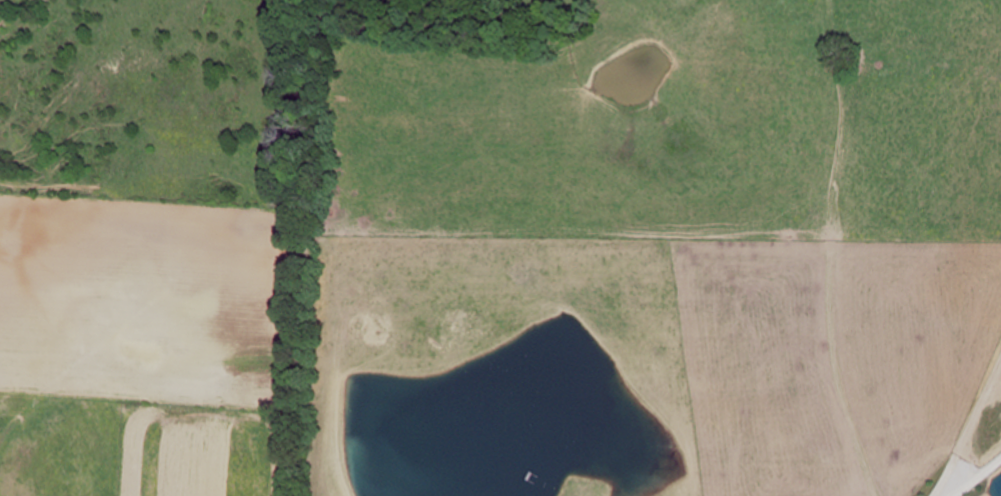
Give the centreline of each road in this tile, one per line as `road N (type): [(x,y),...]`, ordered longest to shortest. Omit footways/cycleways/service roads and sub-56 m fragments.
road 1 (residential): [(909,495),(890,476),(869,421),(859,251),(892,153),(865,33),(847,0)]

